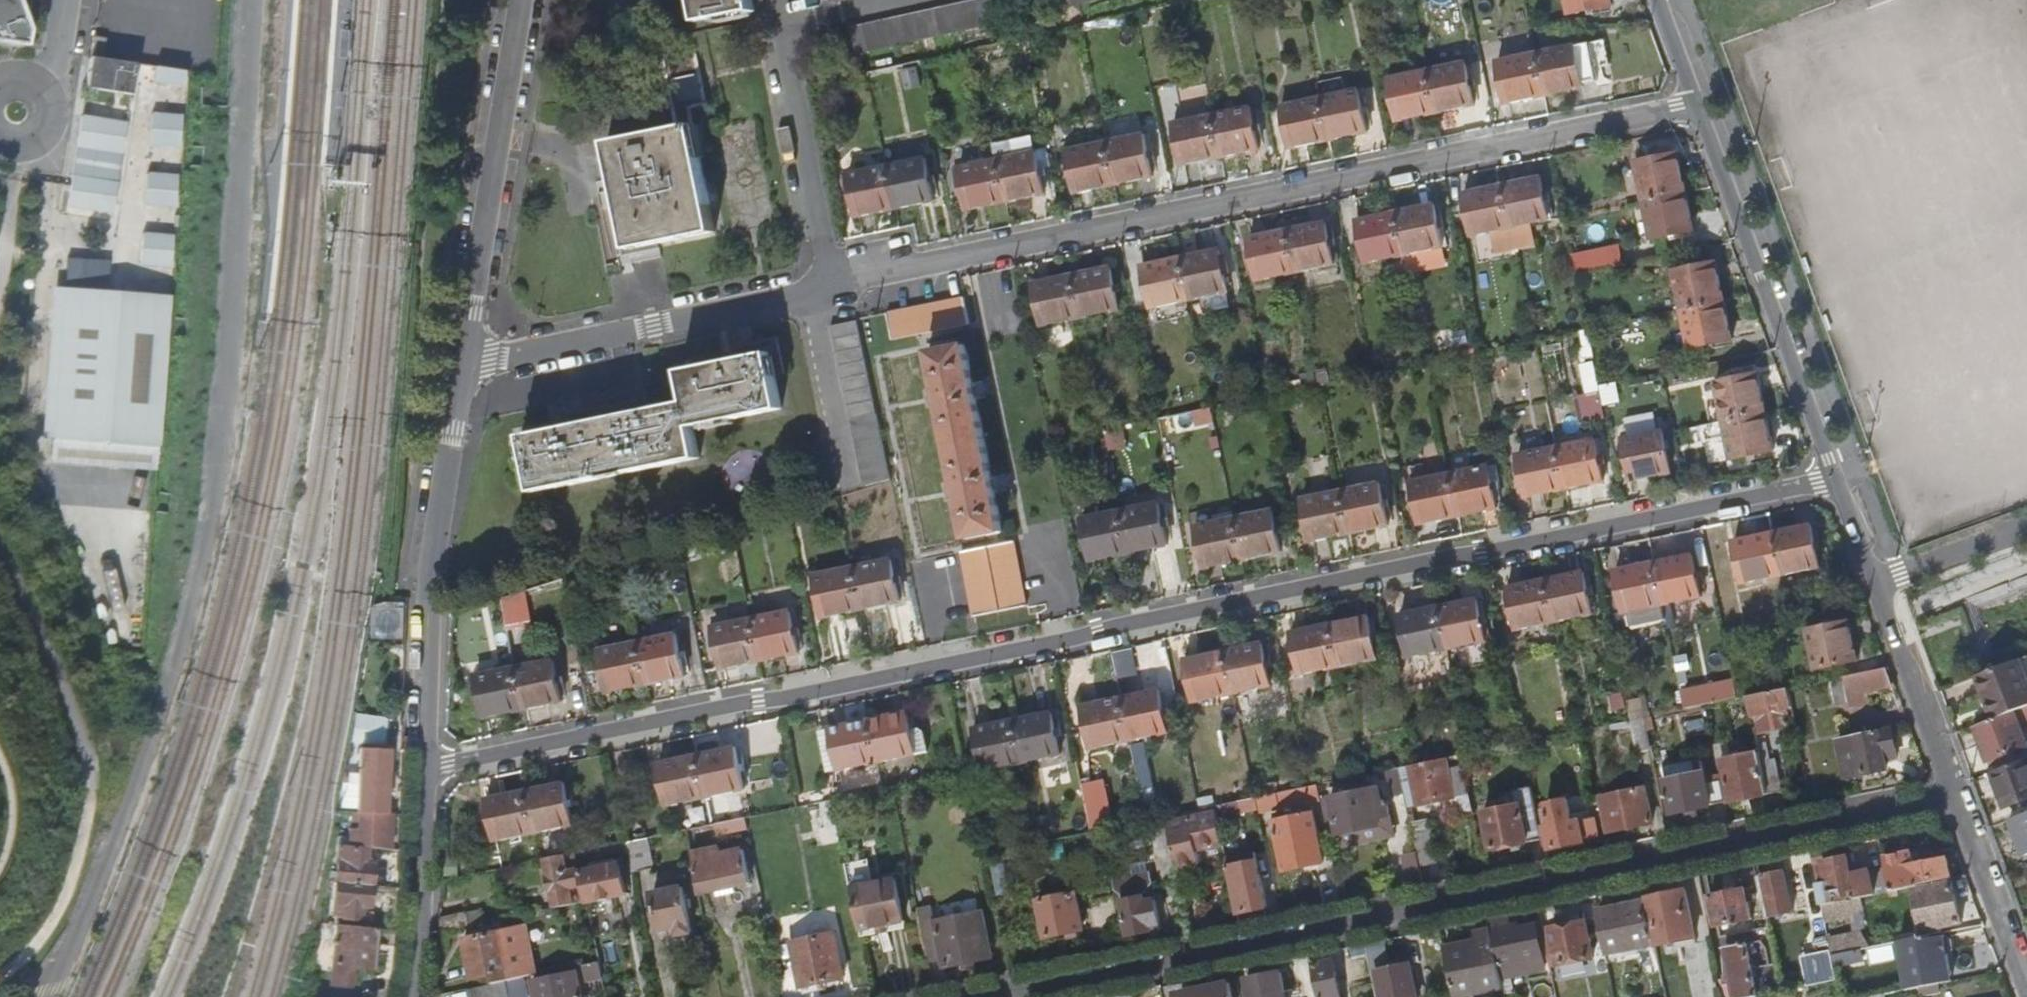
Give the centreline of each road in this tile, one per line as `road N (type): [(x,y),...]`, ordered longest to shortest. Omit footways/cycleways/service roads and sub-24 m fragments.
road 1 (residential): [(430,768),(1837,479)]
road 2 (residential): [(994,996),(1956,798)]
road 3 (residential): [(832,287),(1697,104)]
road 4 (residential): [(430,768),(429,579),(461,367)]
road 5 (residential): [(1697,104),(1837,479)]
road 6 (residential): [(522,0),(461,367)]
road 7 (residential): [(461,367),(810,292)]
road 8 (residential): [(777,22),(832,287)]
road 9 (residential): [(1875,582),(1956,798)]
road 10 (residential): [(407,996),(430,768)]
road 11 (residential): [(1956,798),(2026,992)]
road 12 (residential): [(810,292),(847,474)]
road 13 (residential): [(1875,582),(2026,525)]
road 14 (residential): [(67,0),(49,64),(17,112)]

